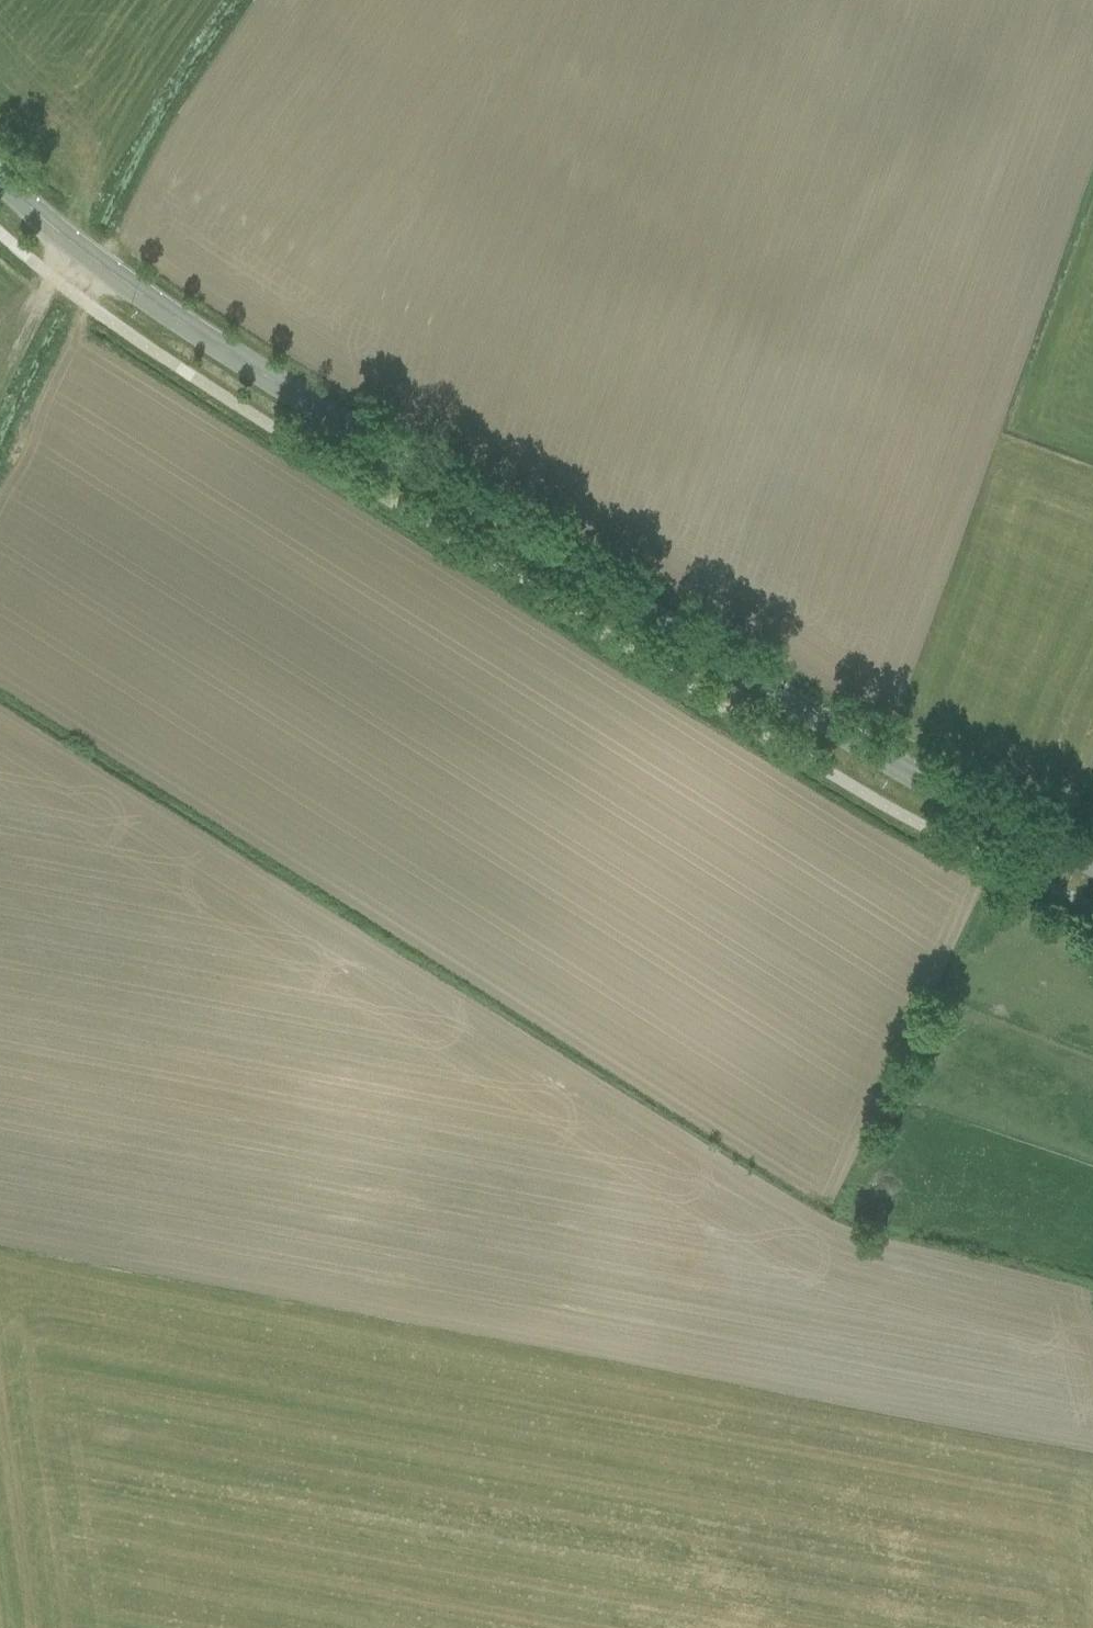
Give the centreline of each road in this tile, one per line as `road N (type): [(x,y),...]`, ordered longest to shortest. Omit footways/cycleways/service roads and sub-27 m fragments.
road 1 (tertiary): [(1092,870),(990,825),(502,531),(280,388),(91,249),(0,170)]

